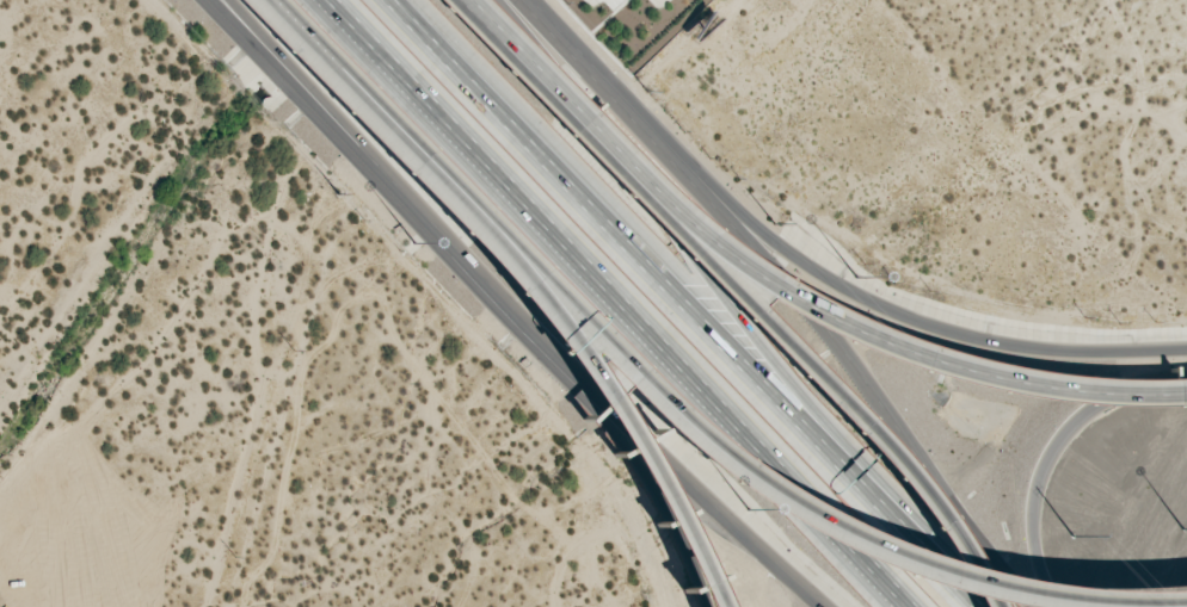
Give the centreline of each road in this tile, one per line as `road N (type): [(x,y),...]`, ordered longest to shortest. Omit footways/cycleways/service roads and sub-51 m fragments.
road 1 (motorway): [(389,136),(713,450),(814,520),(892,556),(1005,588),(1089,601),(1186,602)]
road 2 (motorway): [(1186,395),(1070,392),(972,374),(817,314),(660,210),(456,0)]
road 3 (motorway): [(987,606),(395,0)]
road 4 (motorway): [(324,0),(905,606)]
road 5 (motorway): [(1008,606),(801,388),(492,0)]
road 6 (secondary): [(1036,606),(586,74)]
road 7 (secondary): [(1186,352),(1022,349),(936,330),(839,293),(769,249),(586,74)]
road 8 (motorway): [(389,136),(515,275),(592,379),(658,487),(713,606)]
road 9 (motorway): [(993,606),(920,493),(660,210)]
road 10 (secondary): [(205,0),(442,236)]
road 11 (secondary): [(585,382),(827,606)]
road 12 (secondary): [(1062,606),(1041,577),(1031,534),(1031,501),(1046,454),(1069,422),(1097,403),(1186,388)]
road 13 (motorway): [(230,0),(442,236)]
road 14 (secondary): [(585,382),(629,447),(708,606)]
road 15 (secondary): [(442,236),(585,382)]
road 16 (motorway): [(263,0),(389,136)]

